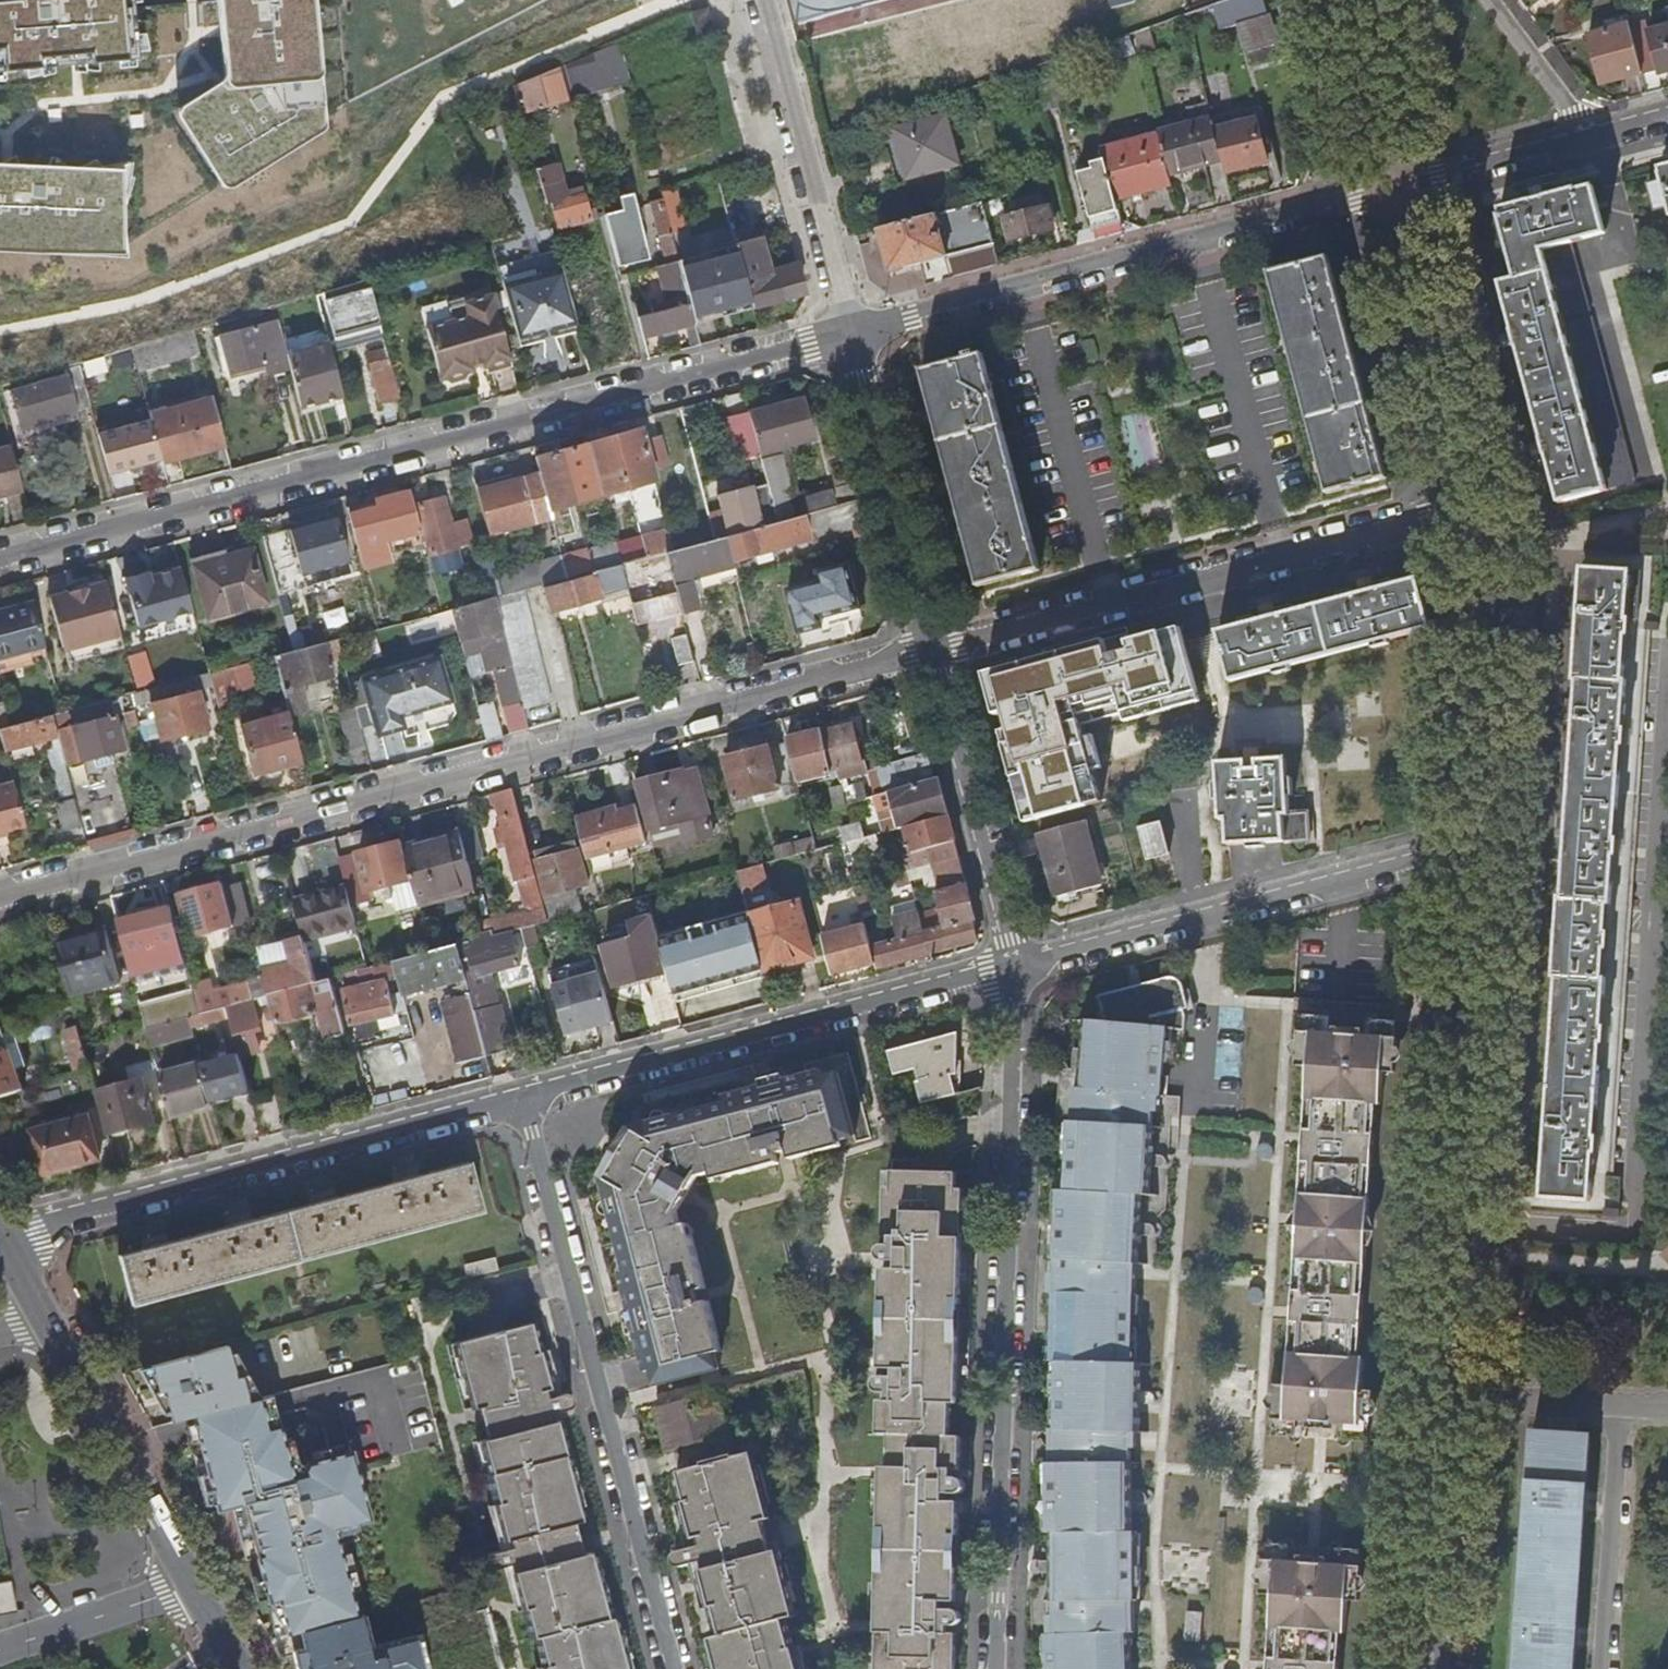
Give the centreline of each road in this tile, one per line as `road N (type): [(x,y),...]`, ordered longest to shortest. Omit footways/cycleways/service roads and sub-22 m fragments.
road 1 (residential): [(933,652),(0,905)]
road 2 (residential): [(0,560),(854,335)]
road 3 (residential): [(1427,1668),(1481,939),(1481,845)]
road 4 (residential): [(999,1668),(1018,969)]
road 5 (residential): [(521,1099),(672,1668)]
road 6 (residential): [(854,335),(1399,189)]
road 7 (residential): [(1467,507),(933,652)]
road 8 (residential): [(0,1240),(521,1099)]
road 9 (residential): [(521,1099),(1018,969)]
road 10 (residential): [(1018,969),(1481,845)]
road 11 (residential): [(766,0),(854,335)]
road 12 (residential): [(1481,845),(1476,555),(1467,507)]
road 13 (residential): [(1018,969),(933,652)]
road 14 (residential): [(933,652),(854,335)]
road 15 (residential): [(1467,507),(1399,189)]
road 16 (residential): [(191,1586),(46,1327)]
road 17 (residential): [(191,1586),(0,1650)]
road 18 (residential): [(1399,189),(1591,138)]
road 19 (residential): [(1399,189),(1355,0)]
road 20 (residential): [(1591,138),(1487,0)]

